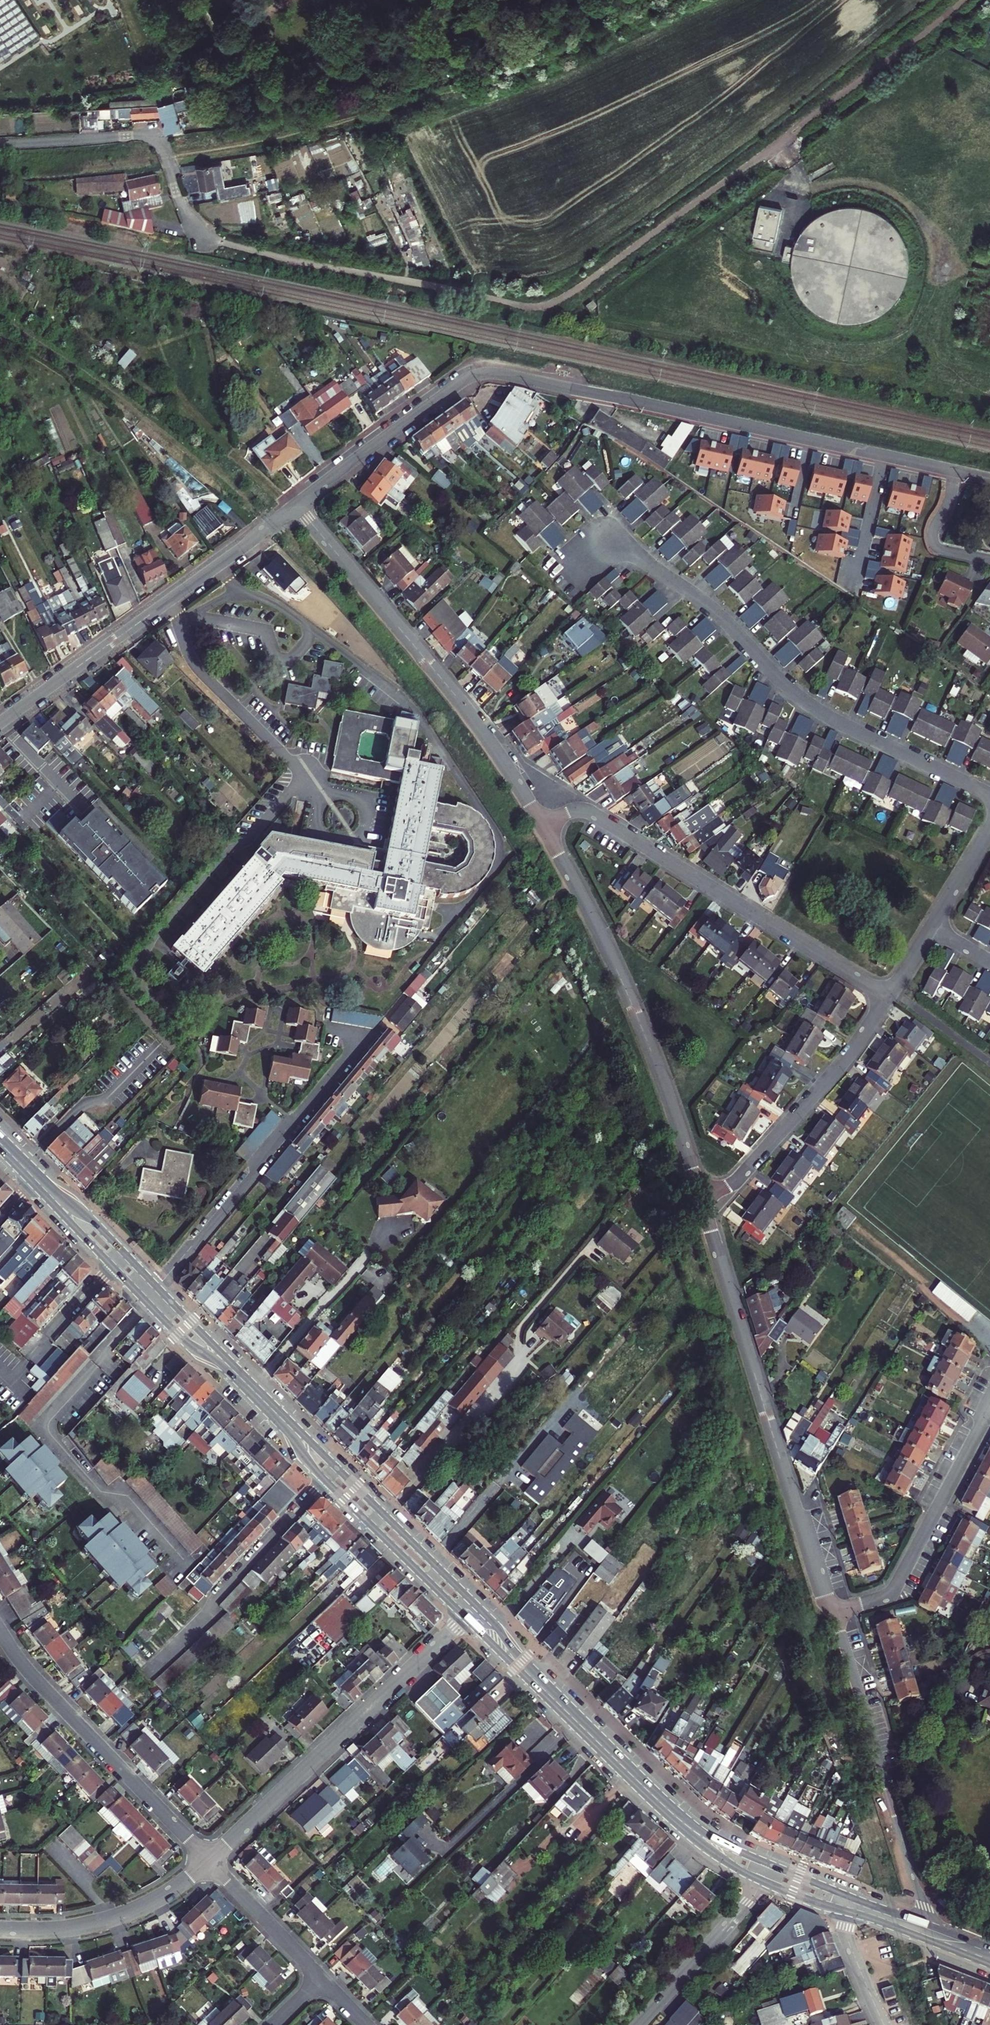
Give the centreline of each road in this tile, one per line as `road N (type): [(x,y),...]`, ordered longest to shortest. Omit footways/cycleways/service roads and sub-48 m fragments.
road 1 (residential): [(574,570),(610,541),(622,543),(724,620),(802,701),(989,796)]
road 2 (residential): [(835,1613),(700,1197)]
road 3 (residential): [(700,1197),(633,1008),(543,825)]
road 4 (residential): [(543,825),(477,724),(297,505)]
road 5 (residential): [(543,825),(575,809),(597,816),(889,997)]
road 6 (track): [(574,882),(537,911),(334,1164)]
road 7 (residential): [(0,723),(297,505)]
road 8 (residential): [(209,1861),(465,1617)]
road 9 (residential): [(386,1516),(517,1369),(523,1326),(588,1251)]
road 10 (residential): [(158,1289),(368,1034)]
road 11 (residential): [(929,1925),(835,1613)]
road 12 (residential): [(0,1629),(32,1675),(209,1861)]
road 13 (residential): [(219,243),(185,214),(157,138),(0,145)]
road 14 (residential): [(700,1197),(738,1178),(840,1065),(889,997)]
road 15 (residential): [(835,1613),(893,1593),(989,1406)]
road 16 (residential): [(0,1930),(104,1920),(162,1896),(209,1861)]
road 17 (residential): [(297,505),(477,374)]
road 18 (residential): [(639,2024),(763,1882)]
road 19 (primary): [(112,1265),(184,1340),(237,1374)]
road 20 (residential): [(321,1978),(209,1861)]
road 21 (primary): [(274,1411),(309,1463),(375,1529)]
road 22 (primary): [(386,1516),(274,1411)]
road 23 (primary): [(550,1695),(657,1799)]
road 24 (unclassified): [(613,398),(477,374)]
road 25 (primary): [(657,1799),(706,1849),(763,1882)]
road 26 (primary): [(773,1866),(711,1838),(657,1799)]
road 27 (primary): [(476,1606),(386,1516)]
road 28 (residential): [(28,1360),(112,1265)]
road 29 (primary): [(375,1529),(465,1617)]
road 30 (residential): [(843,1910),(884,2024)]

